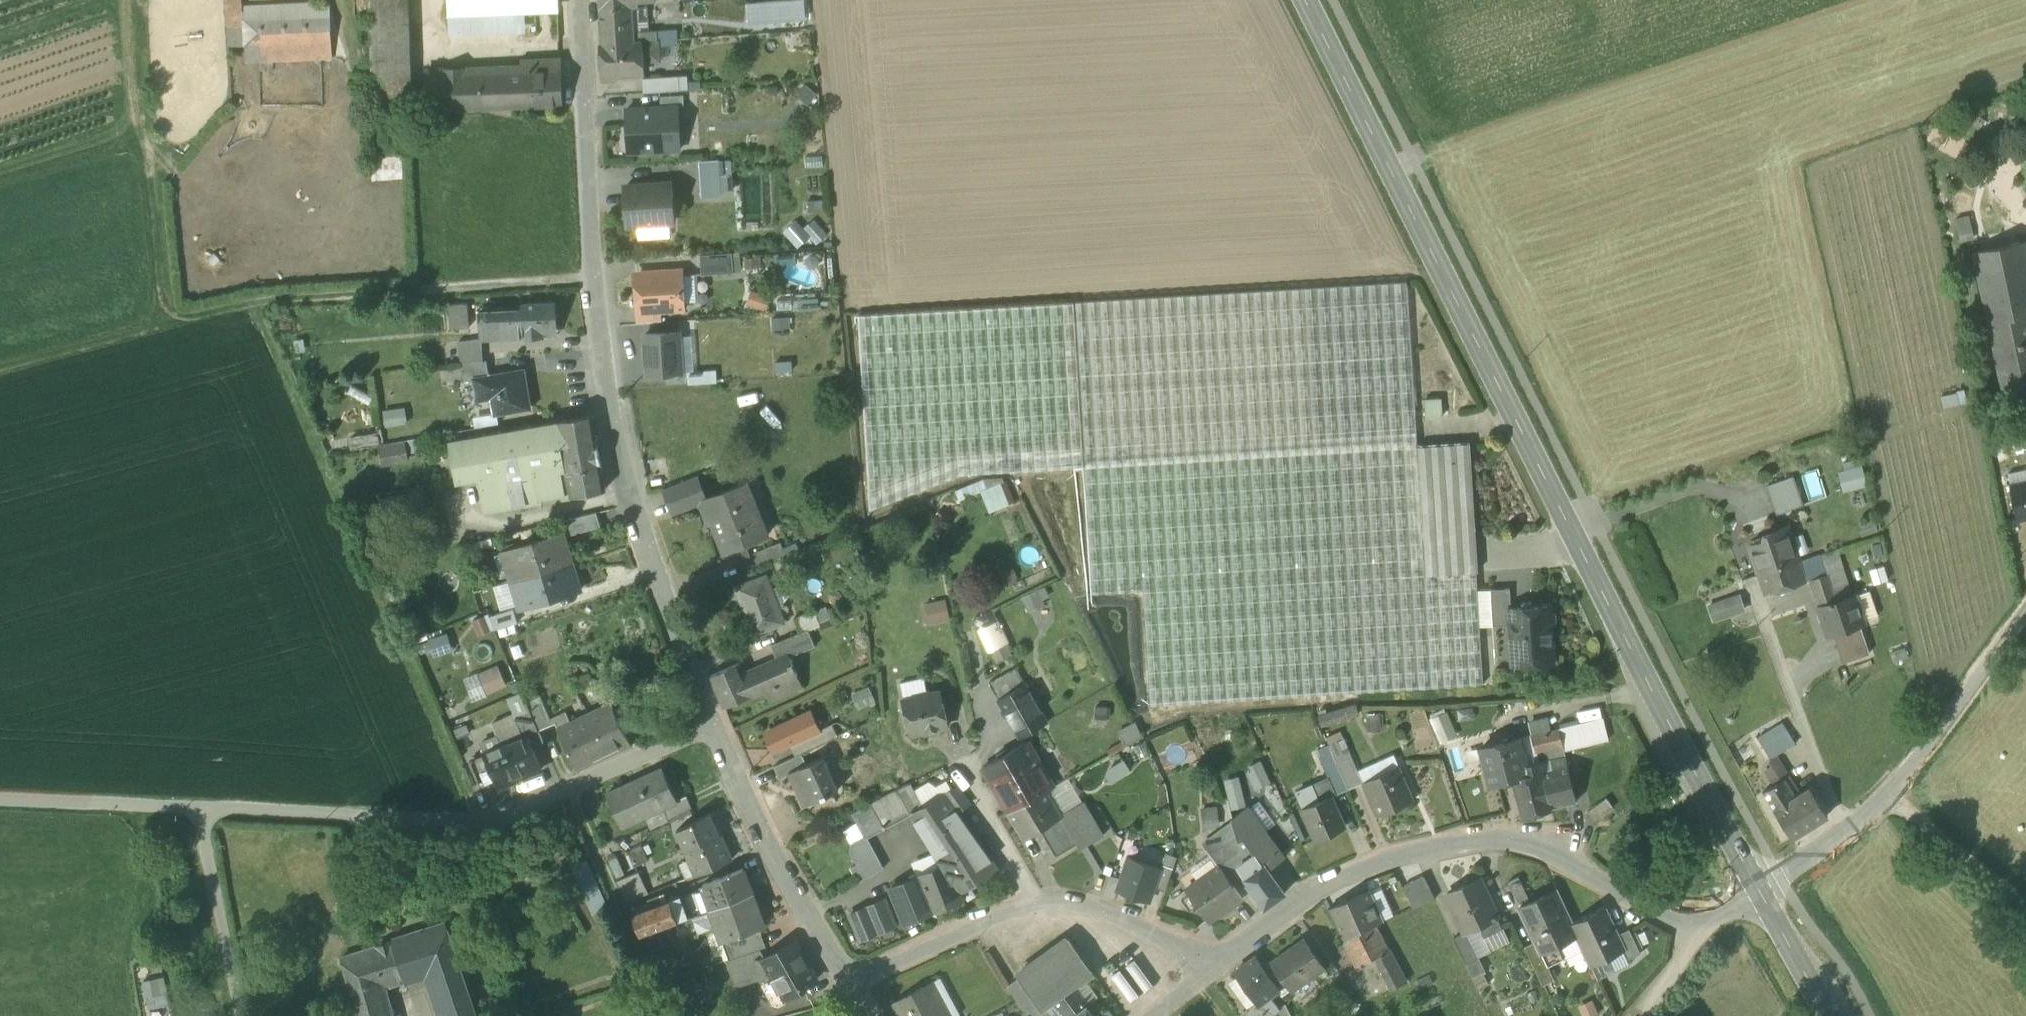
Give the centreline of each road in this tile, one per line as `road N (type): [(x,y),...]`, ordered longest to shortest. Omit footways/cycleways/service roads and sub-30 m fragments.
road 1 (tertiary): [(1305,0),(1759,891)]
road 2 (residential): [(579,0),(594,280),(635,506),(714,729)]
road 3 (residential): [(1207,969),(1358,871),(1416,852),(1518,842),(1691,927),(1759,891)]
road 4 (track): [(0,370),(249,304),(594,280)]
road 5 (residential): [(201,811),(486,822),(714,729)]
road 6 (residential): [(842,980),(1036,900),(1096,910),(1207,969)]
road 7 (residential): [(1845,831),(1893,794),(2025,616)]
road 8 (residential): [(714,729),(763,841),(842,980)]
road 9 (unclassified): [(1845,831),(1750,585)]
road 10 (residential): [(201,811),(241,1015)]
road 11 (track): [(0,800),(201,811)]
road 12 (tertiary): [(1759,891),(1830,1015)]

